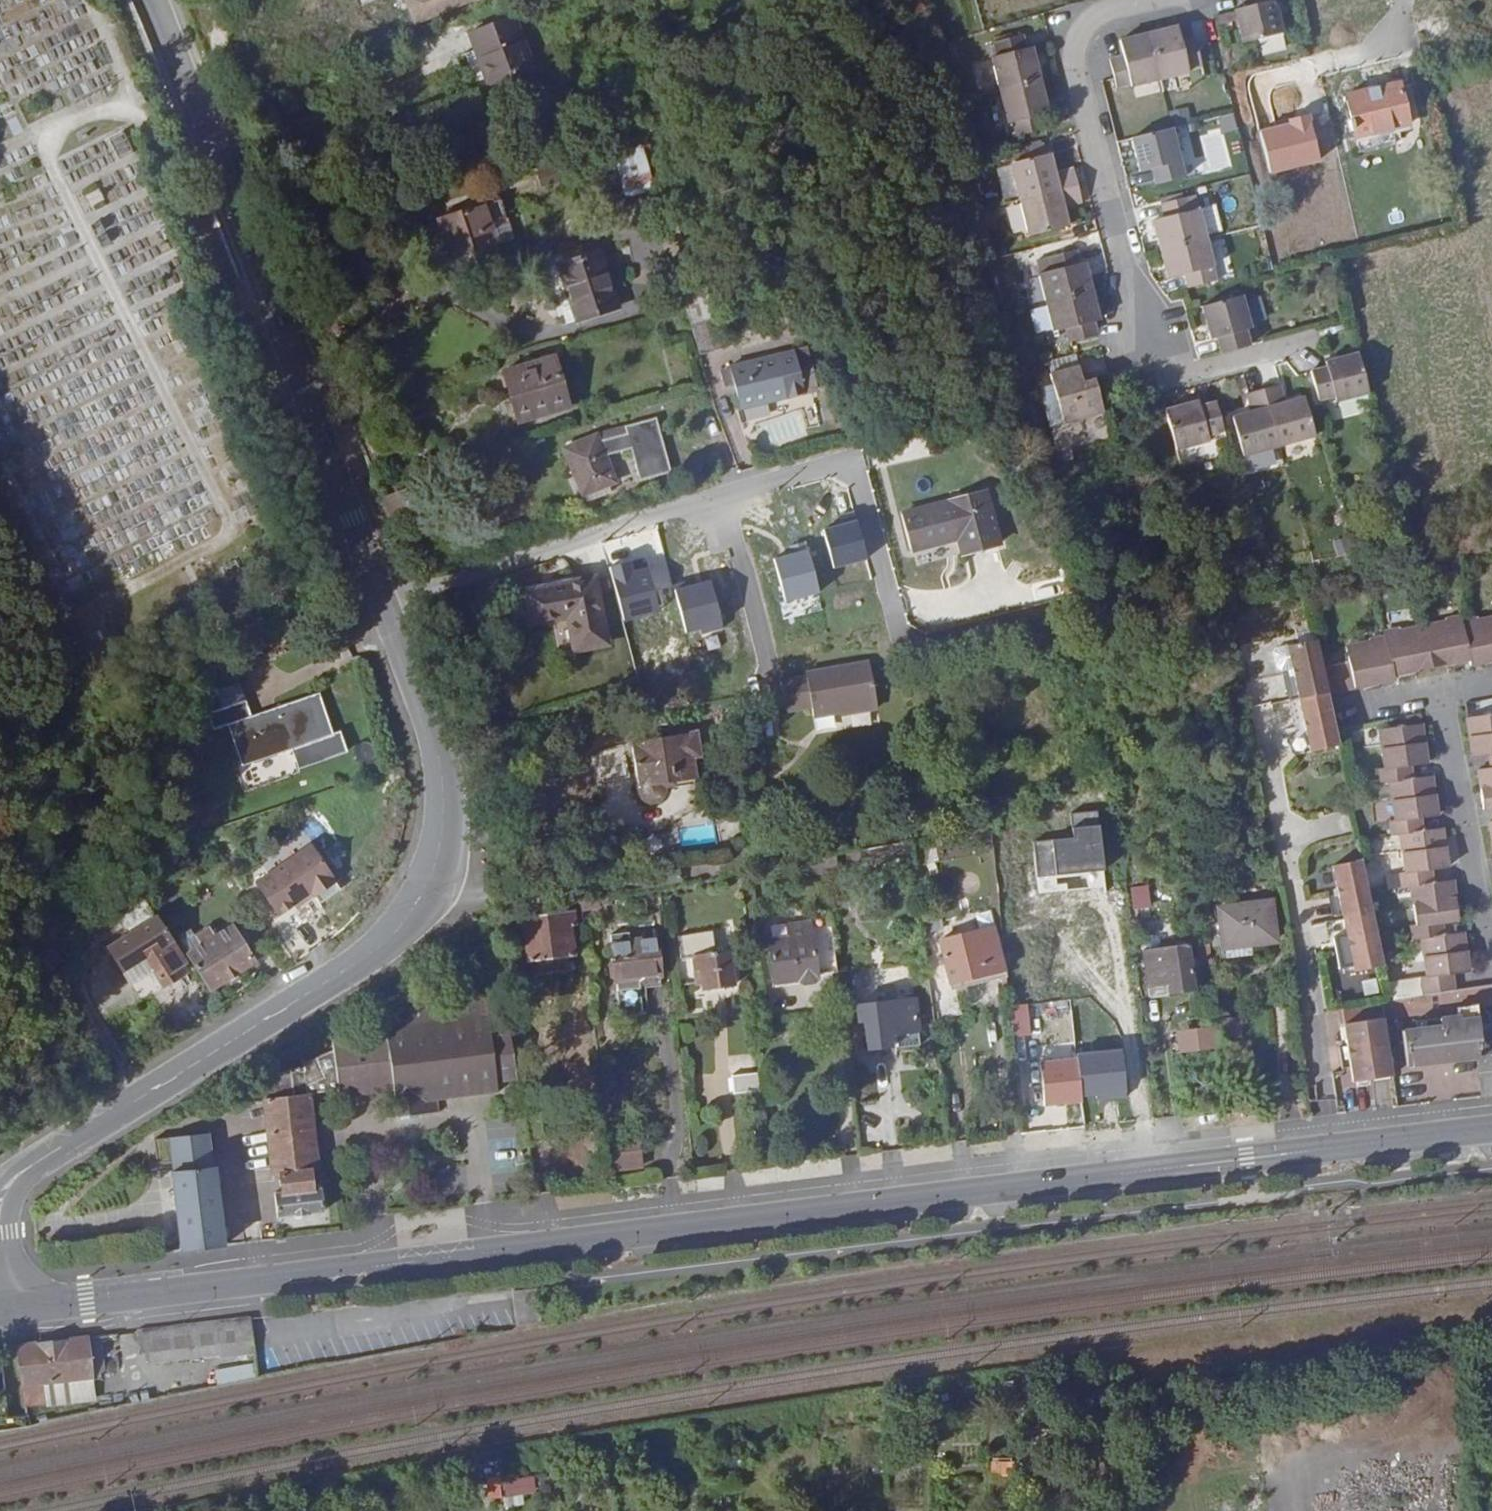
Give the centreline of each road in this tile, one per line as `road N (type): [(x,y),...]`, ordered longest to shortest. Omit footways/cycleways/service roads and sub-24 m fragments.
road 1 (secondary): [(0,1310),(308,1280),(1491,1131)]
road 2 (residential): [(389,618),(644,511),(858,461),(904,652),(1079,607)]
road 3 (secondary): [(389,618),(430,723),(442,798),(441,847),(407,924),(373,954),(12,1179),(0,1208)]
road 4 (secondary): [(155,0),(389,618)]
road 5 (residential): [(1161,0),(1104,12),(1083,25),(1075,61),(1144,348),(1158,364),(1221,367),(1334,336)]

